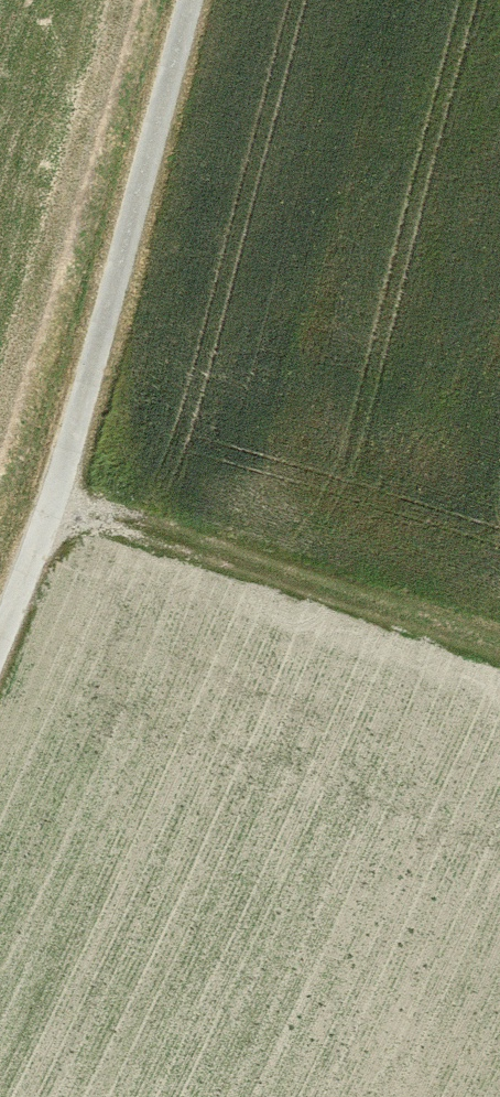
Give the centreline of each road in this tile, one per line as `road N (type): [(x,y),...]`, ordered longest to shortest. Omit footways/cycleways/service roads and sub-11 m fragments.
road 1 (track): [(0,658),(82,459),(204,0)]
road 2 (track): [(499,608),(82,459)]

